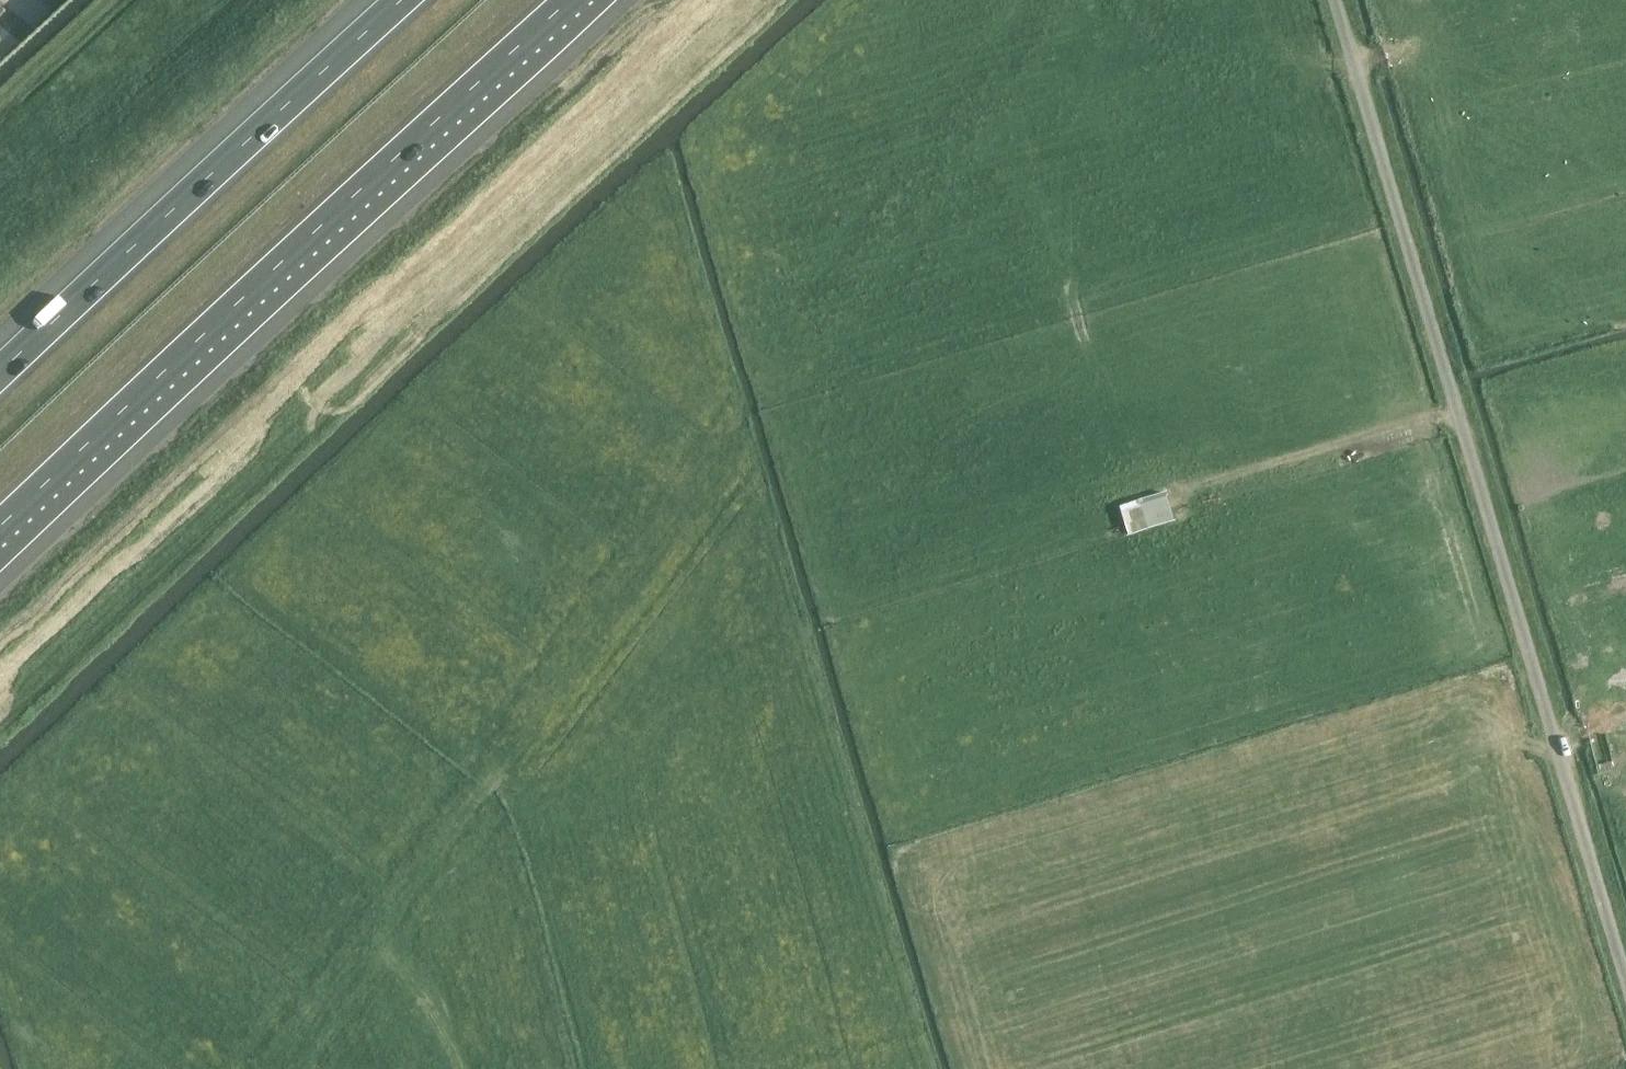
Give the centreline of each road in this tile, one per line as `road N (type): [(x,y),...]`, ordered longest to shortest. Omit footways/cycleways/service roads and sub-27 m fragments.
road 1 (unclassified): [(1625,1006),(1495,599),(1320,0)]
road 2 (motorway): [(0,528),(570,0)]
road 3 (motorway): [(398,0),(0,373)]

